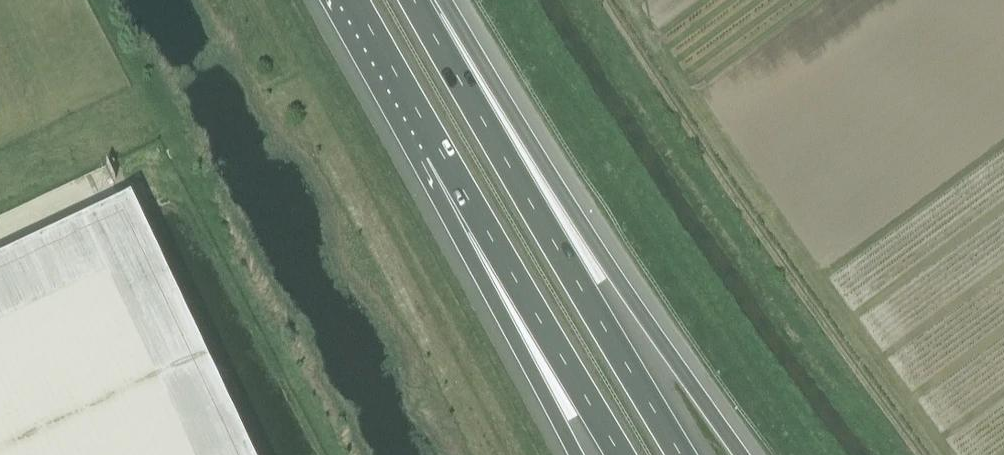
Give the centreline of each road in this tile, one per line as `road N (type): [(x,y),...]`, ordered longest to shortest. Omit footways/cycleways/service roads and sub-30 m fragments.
road 1 (motorway): [(741,454),(419,0)]
road 2 (motorway): [(679,454),(413,0)]
road 3 (motorway): [(439,152),(620,454)]
road 4 (motorway): [(439,152),(574,454)]
road 5 (motorway): [(357,0),(439,152)]

